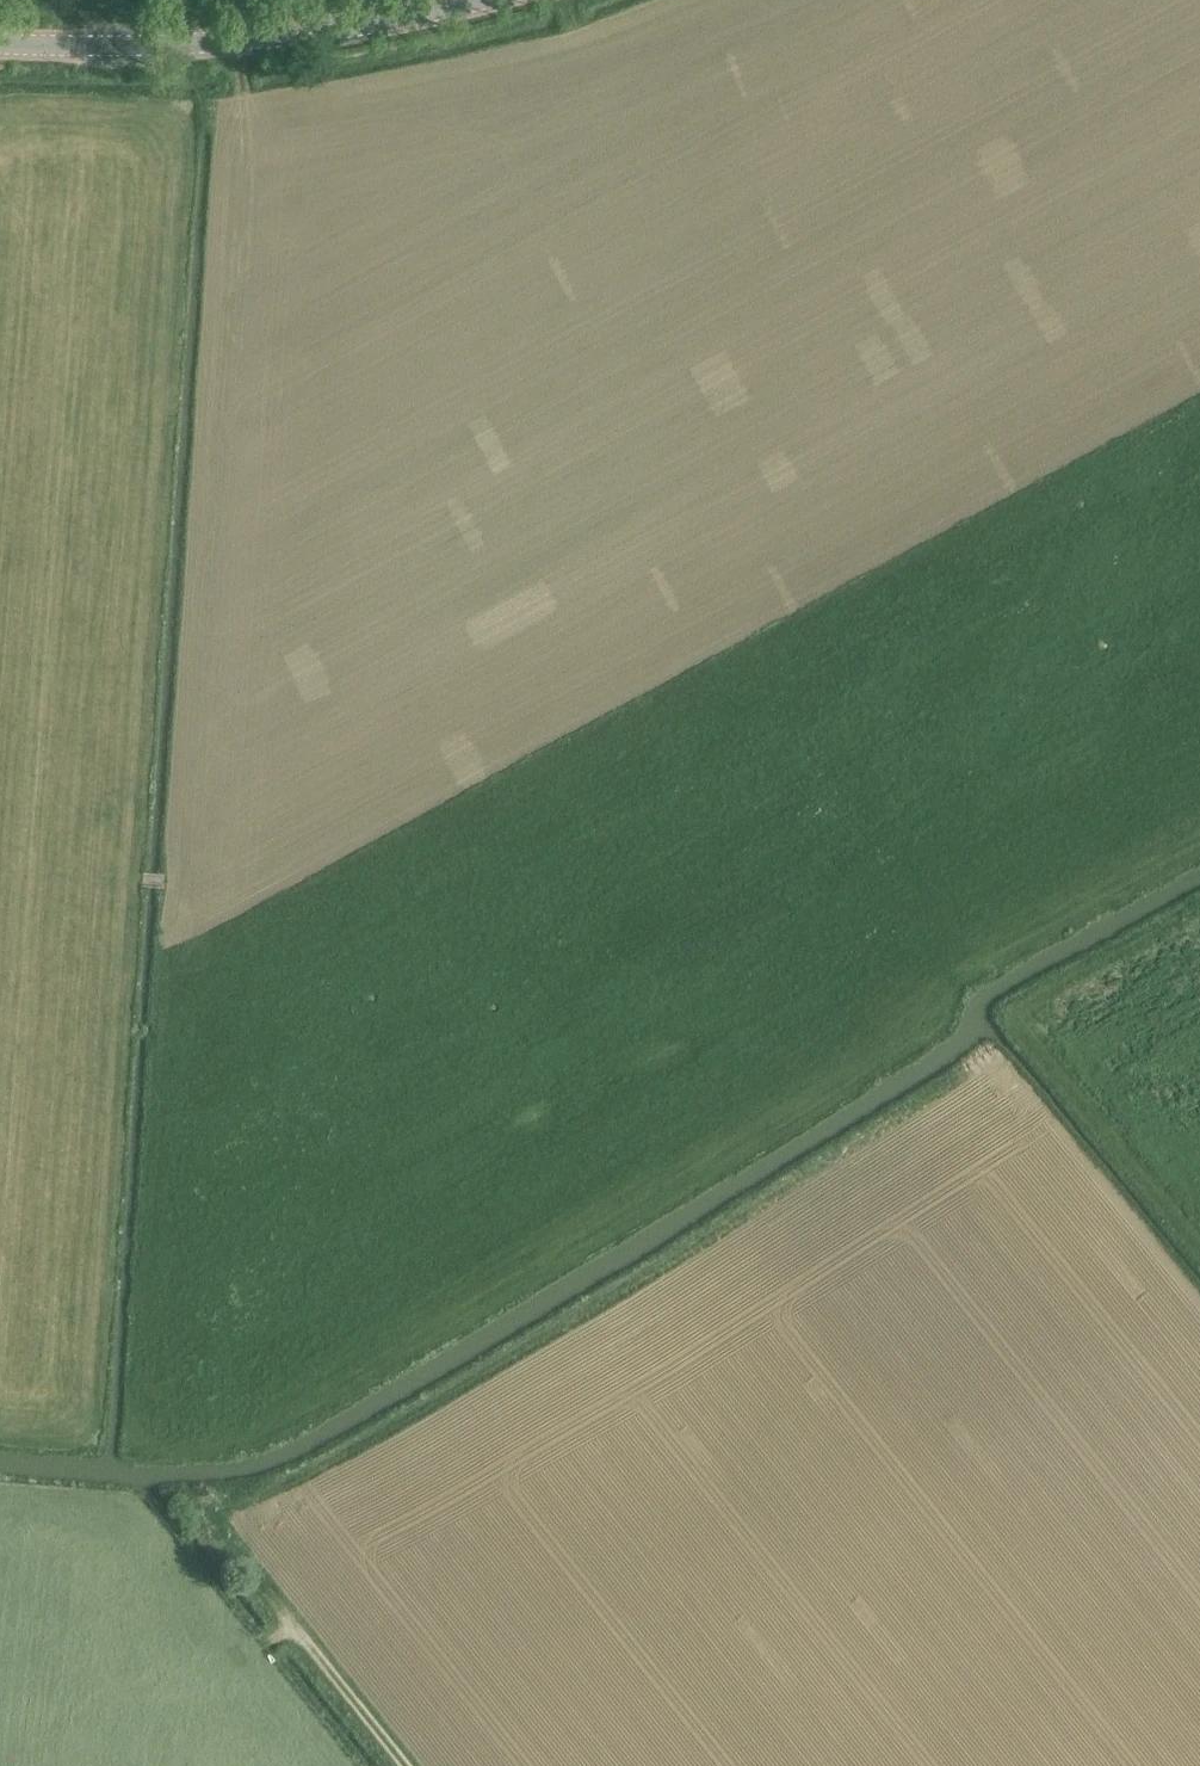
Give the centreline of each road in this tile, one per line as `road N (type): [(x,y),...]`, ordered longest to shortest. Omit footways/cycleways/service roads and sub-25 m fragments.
road 1 (tertiary): [(485,0),(228,42),(0,45)]
road 2 (track): [(404,1765),(312,1650)]

